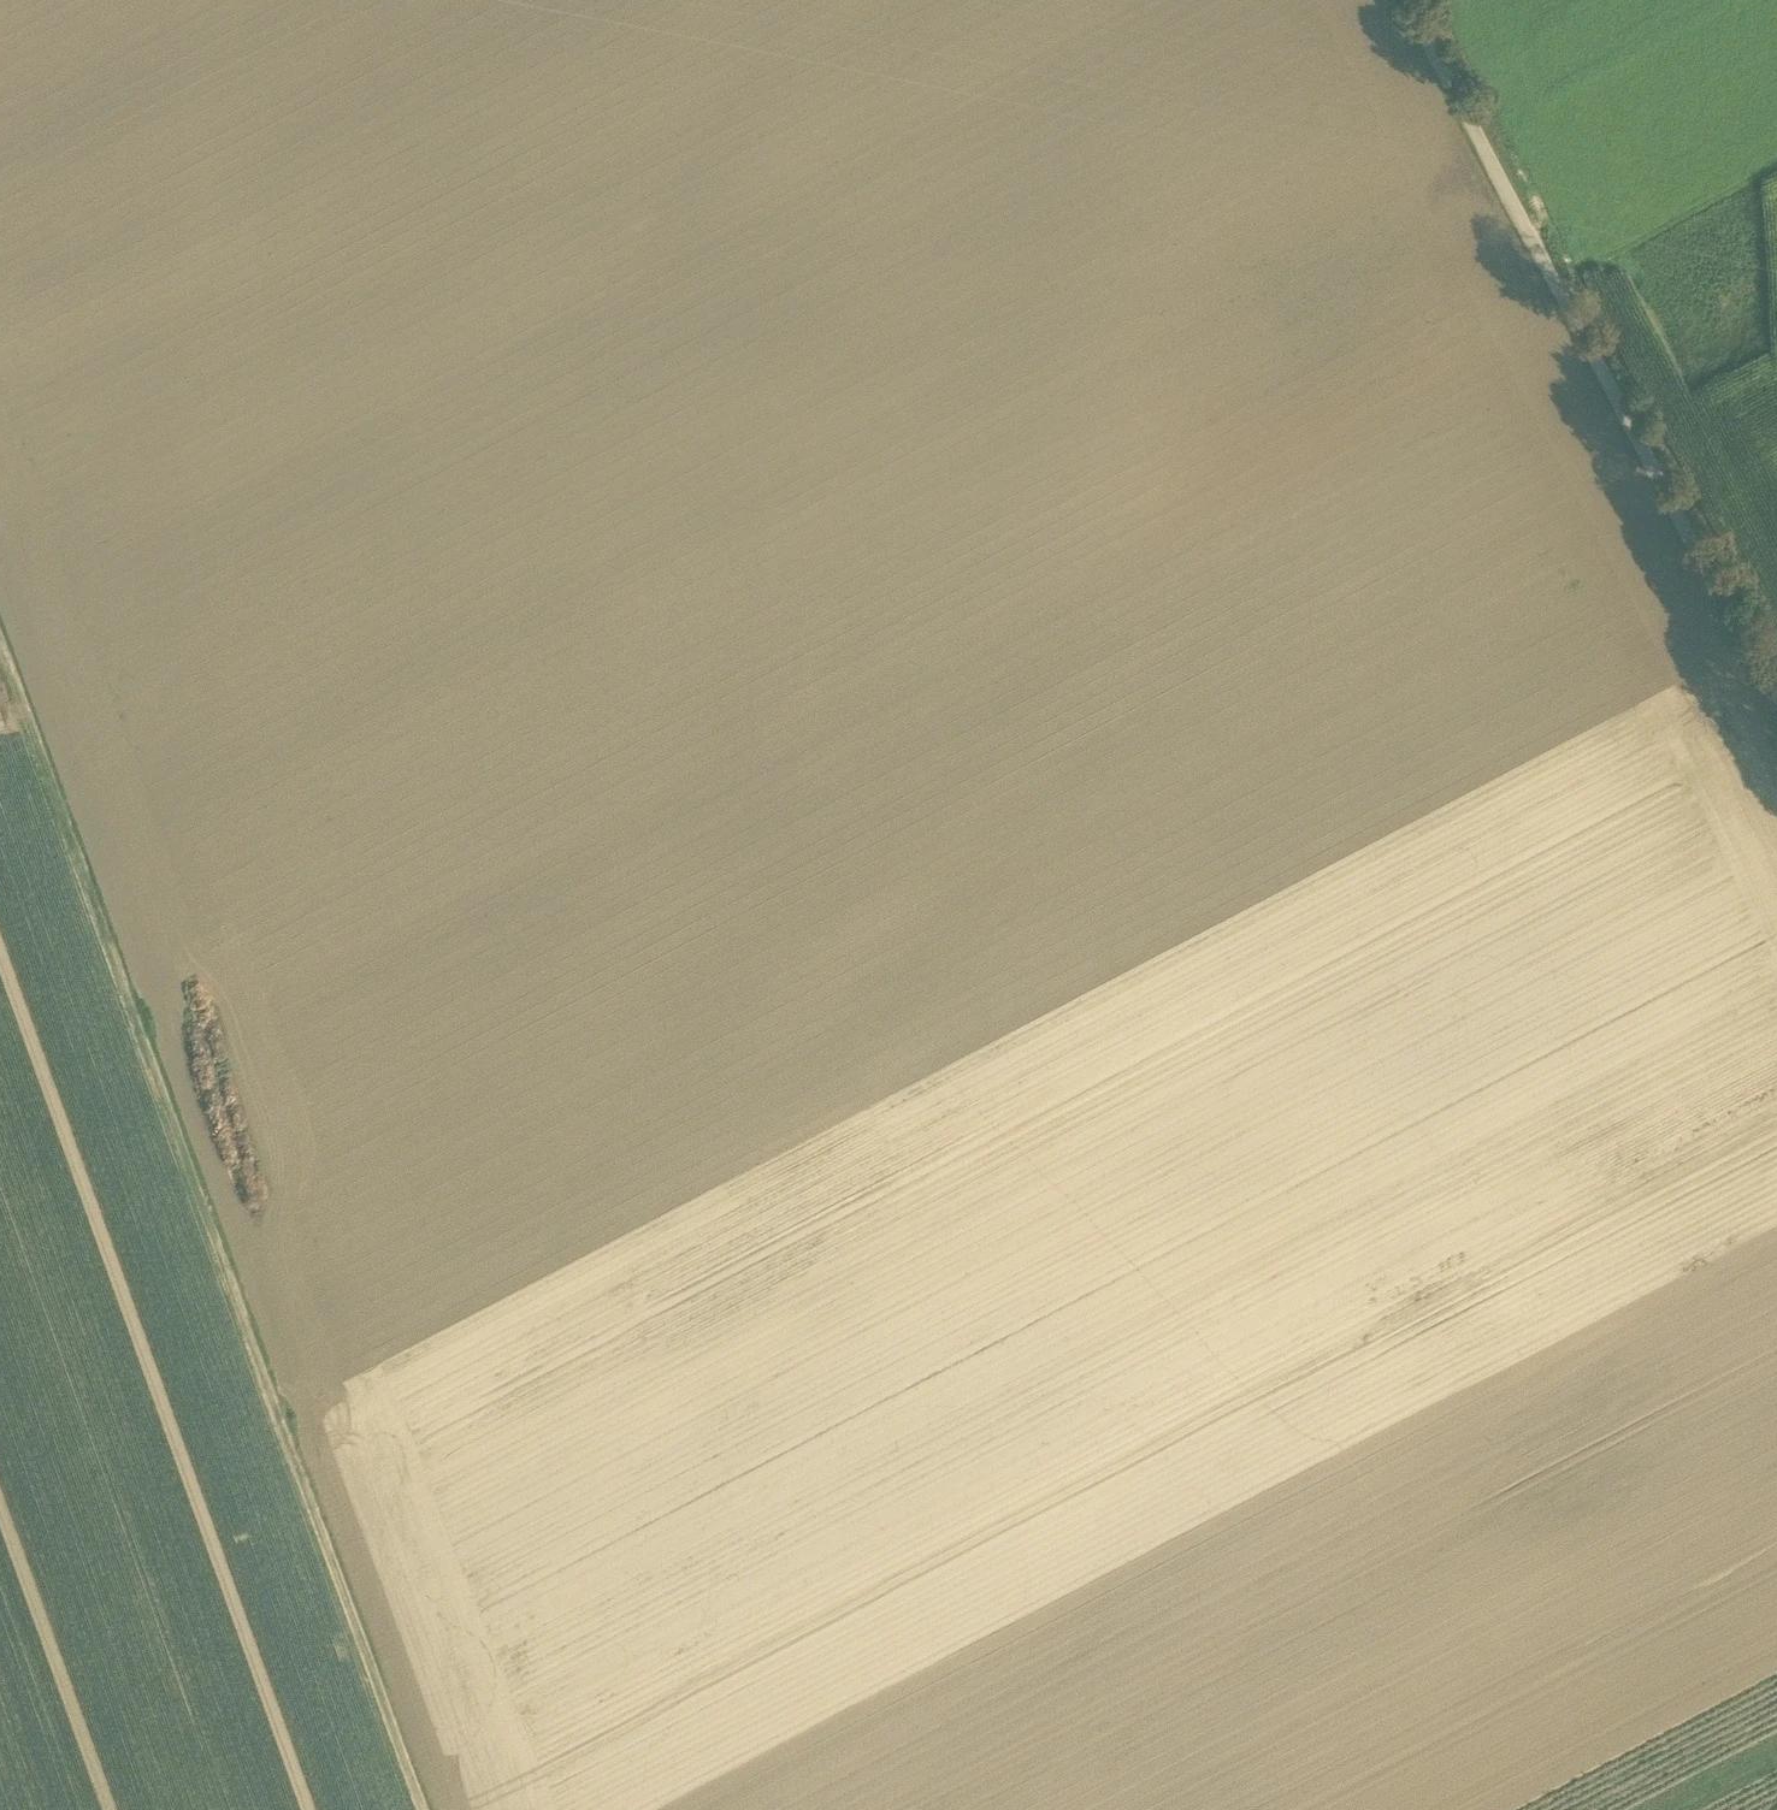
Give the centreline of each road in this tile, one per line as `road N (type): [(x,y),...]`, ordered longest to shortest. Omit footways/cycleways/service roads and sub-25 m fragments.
road 1 (track): [(421,1809),(0,646)]
road 2 (track): [(1776,704),(1406,0)]

